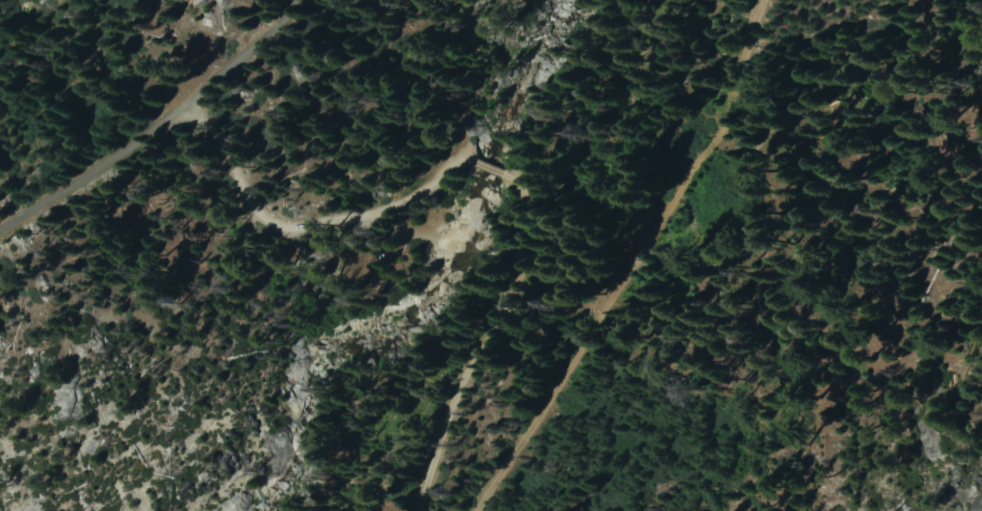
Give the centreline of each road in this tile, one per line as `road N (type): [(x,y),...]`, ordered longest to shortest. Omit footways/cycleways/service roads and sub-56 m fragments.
road 1 (residential): [(416,510),(430,466),(536,255),(540,212),(526,178),(503,156),(467,150),(428,190),(390,209),(283,230),(253,208),(224,150),(183,105)]
road 2 (track): [(470,510),(666,210),(775,0)]
road 3 (residential): [(0,229),(106,167),(183,105)]
road 4 (residential): [(183,105),(246,49),(284,0)]

